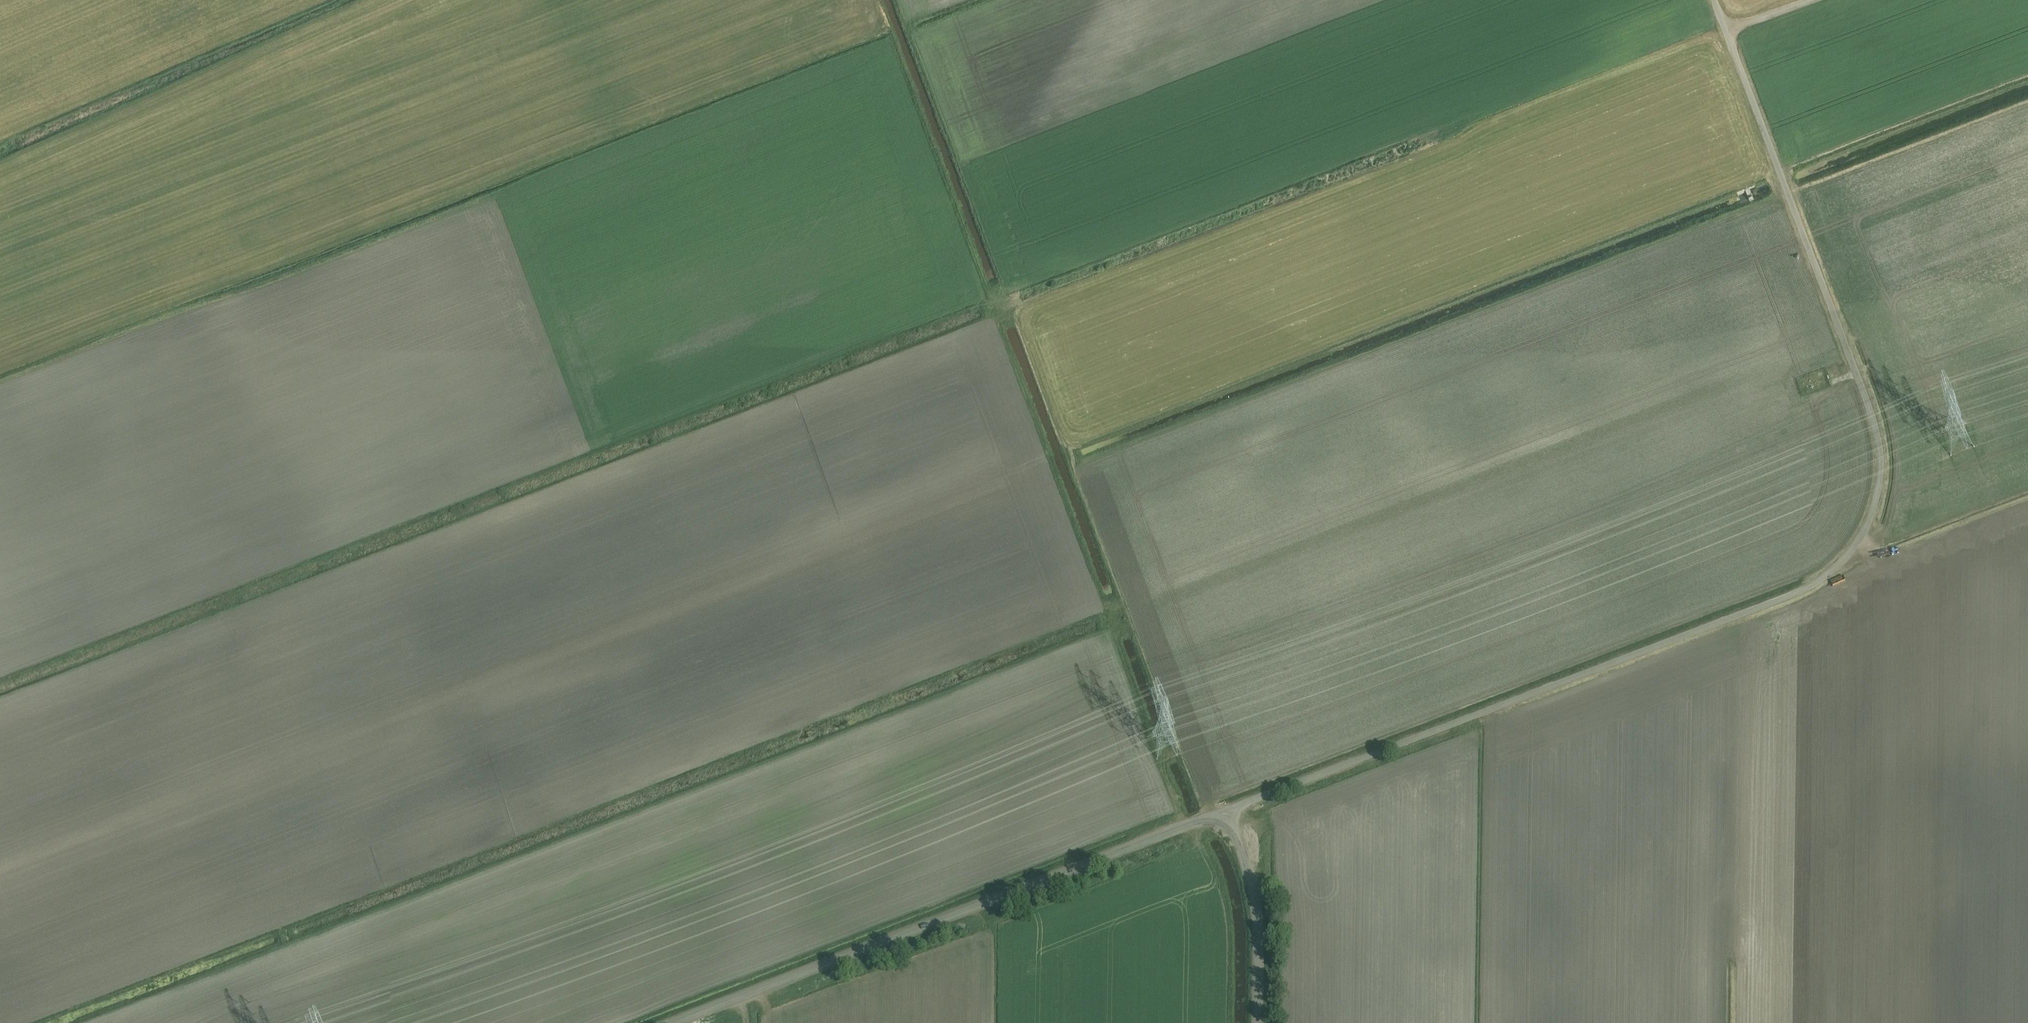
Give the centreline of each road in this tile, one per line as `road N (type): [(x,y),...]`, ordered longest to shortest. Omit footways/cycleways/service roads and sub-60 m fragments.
road 1 (unclassified): [(1226,811),(1791,594),(1827,575),(1864,532),(1880,482),(1875,425),(1714,0)]
road 2 (unclassified): [(1226,811),(673,1022)]
road 3 (unclassified): [(1257,1022),(1254,896),(1226,811)]

